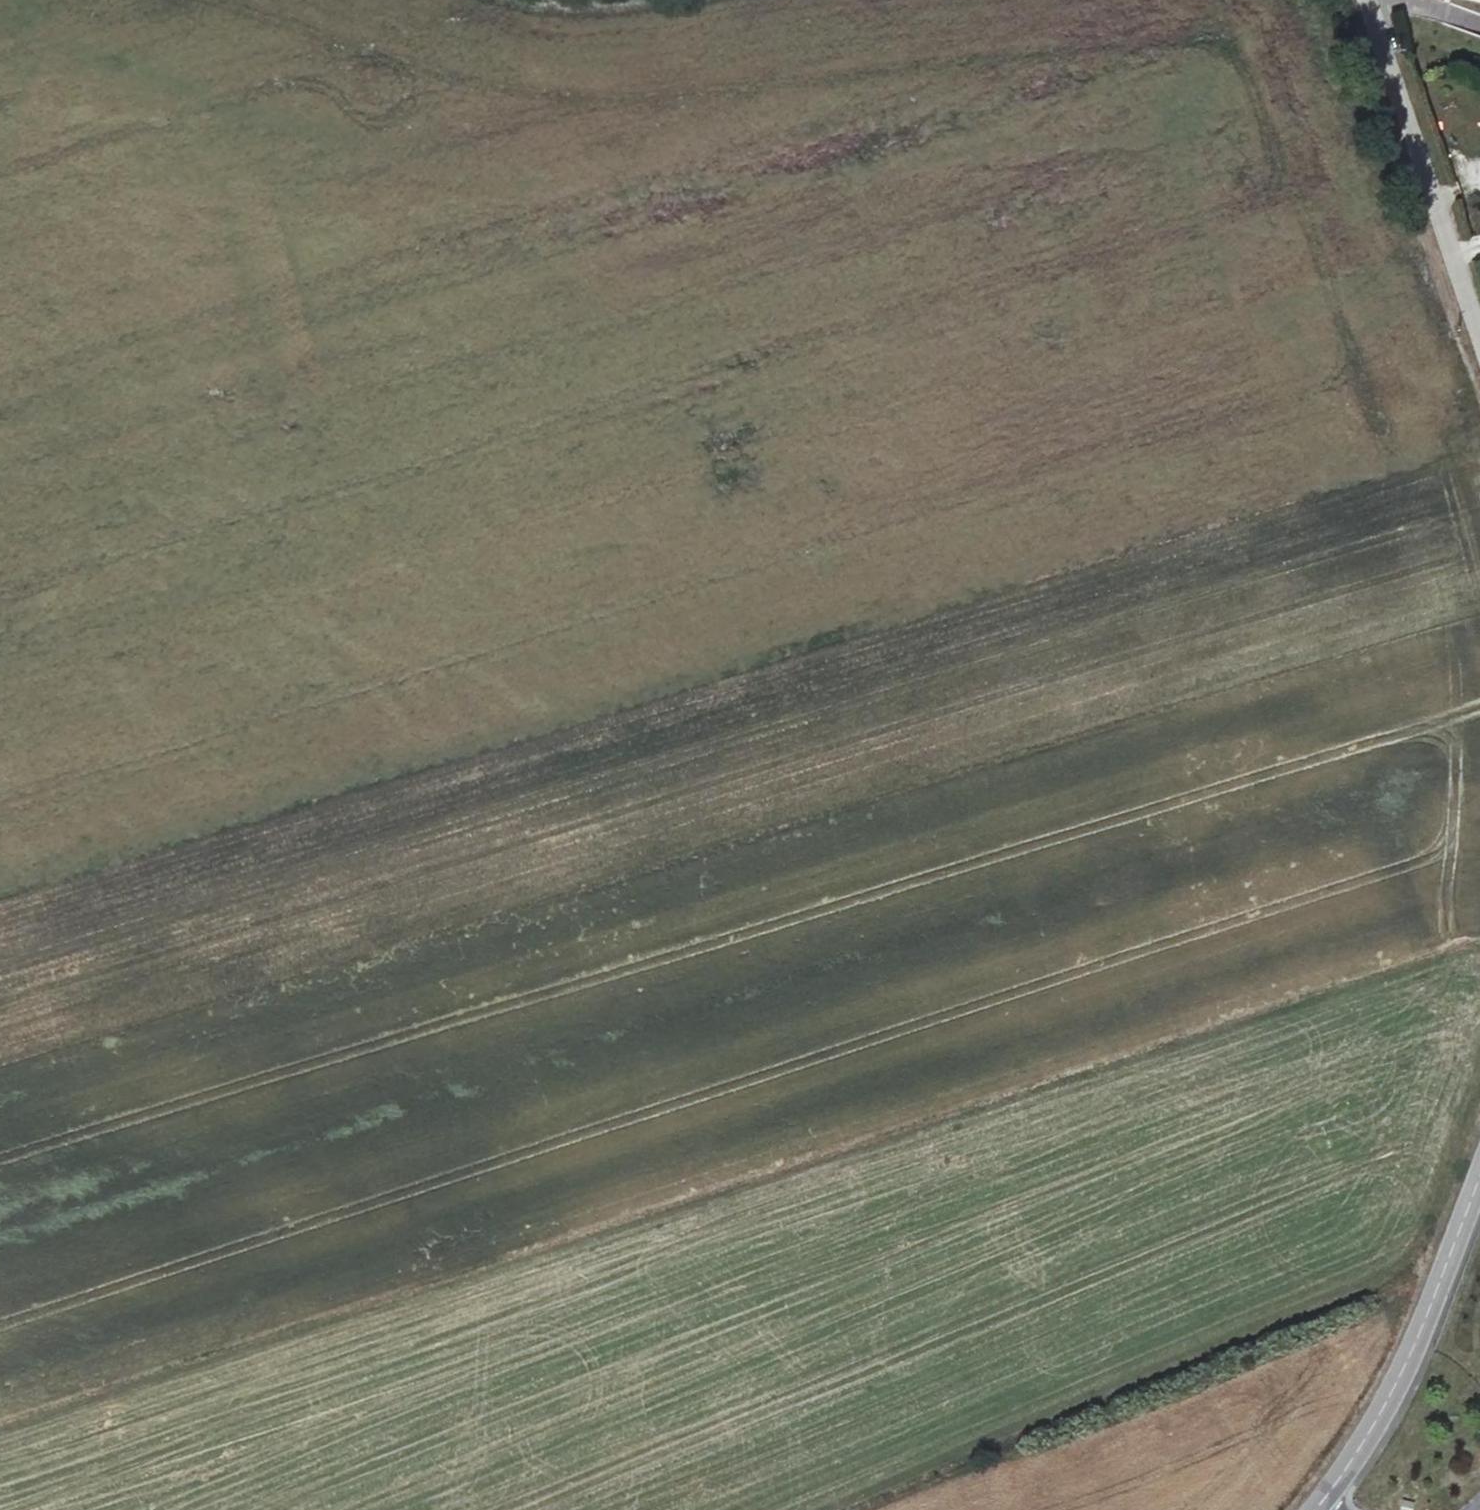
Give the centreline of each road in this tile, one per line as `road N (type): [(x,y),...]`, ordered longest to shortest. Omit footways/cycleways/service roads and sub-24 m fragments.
road 1 (unclassified): [(1317,1504),(1347,1469),(1400,1379),(1479,1172)]
road 2 (unclassified): [(1479,329),(1369,0)]

